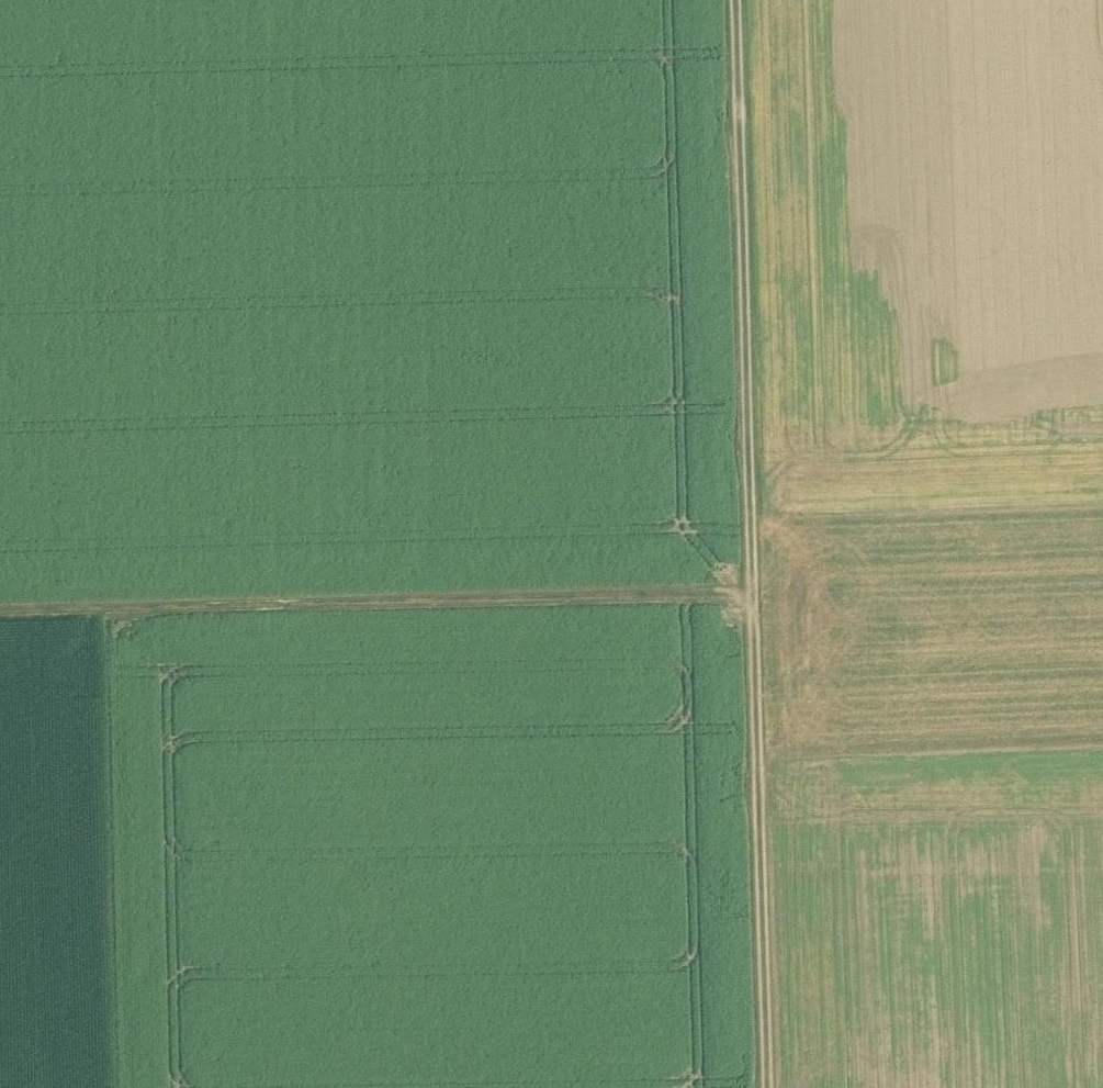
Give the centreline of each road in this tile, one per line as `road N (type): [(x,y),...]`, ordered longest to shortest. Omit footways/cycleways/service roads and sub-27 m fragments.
road 1 (track): [(738,0),(768,1087)]
road 2 (track): [(0,612),(758,592)]

